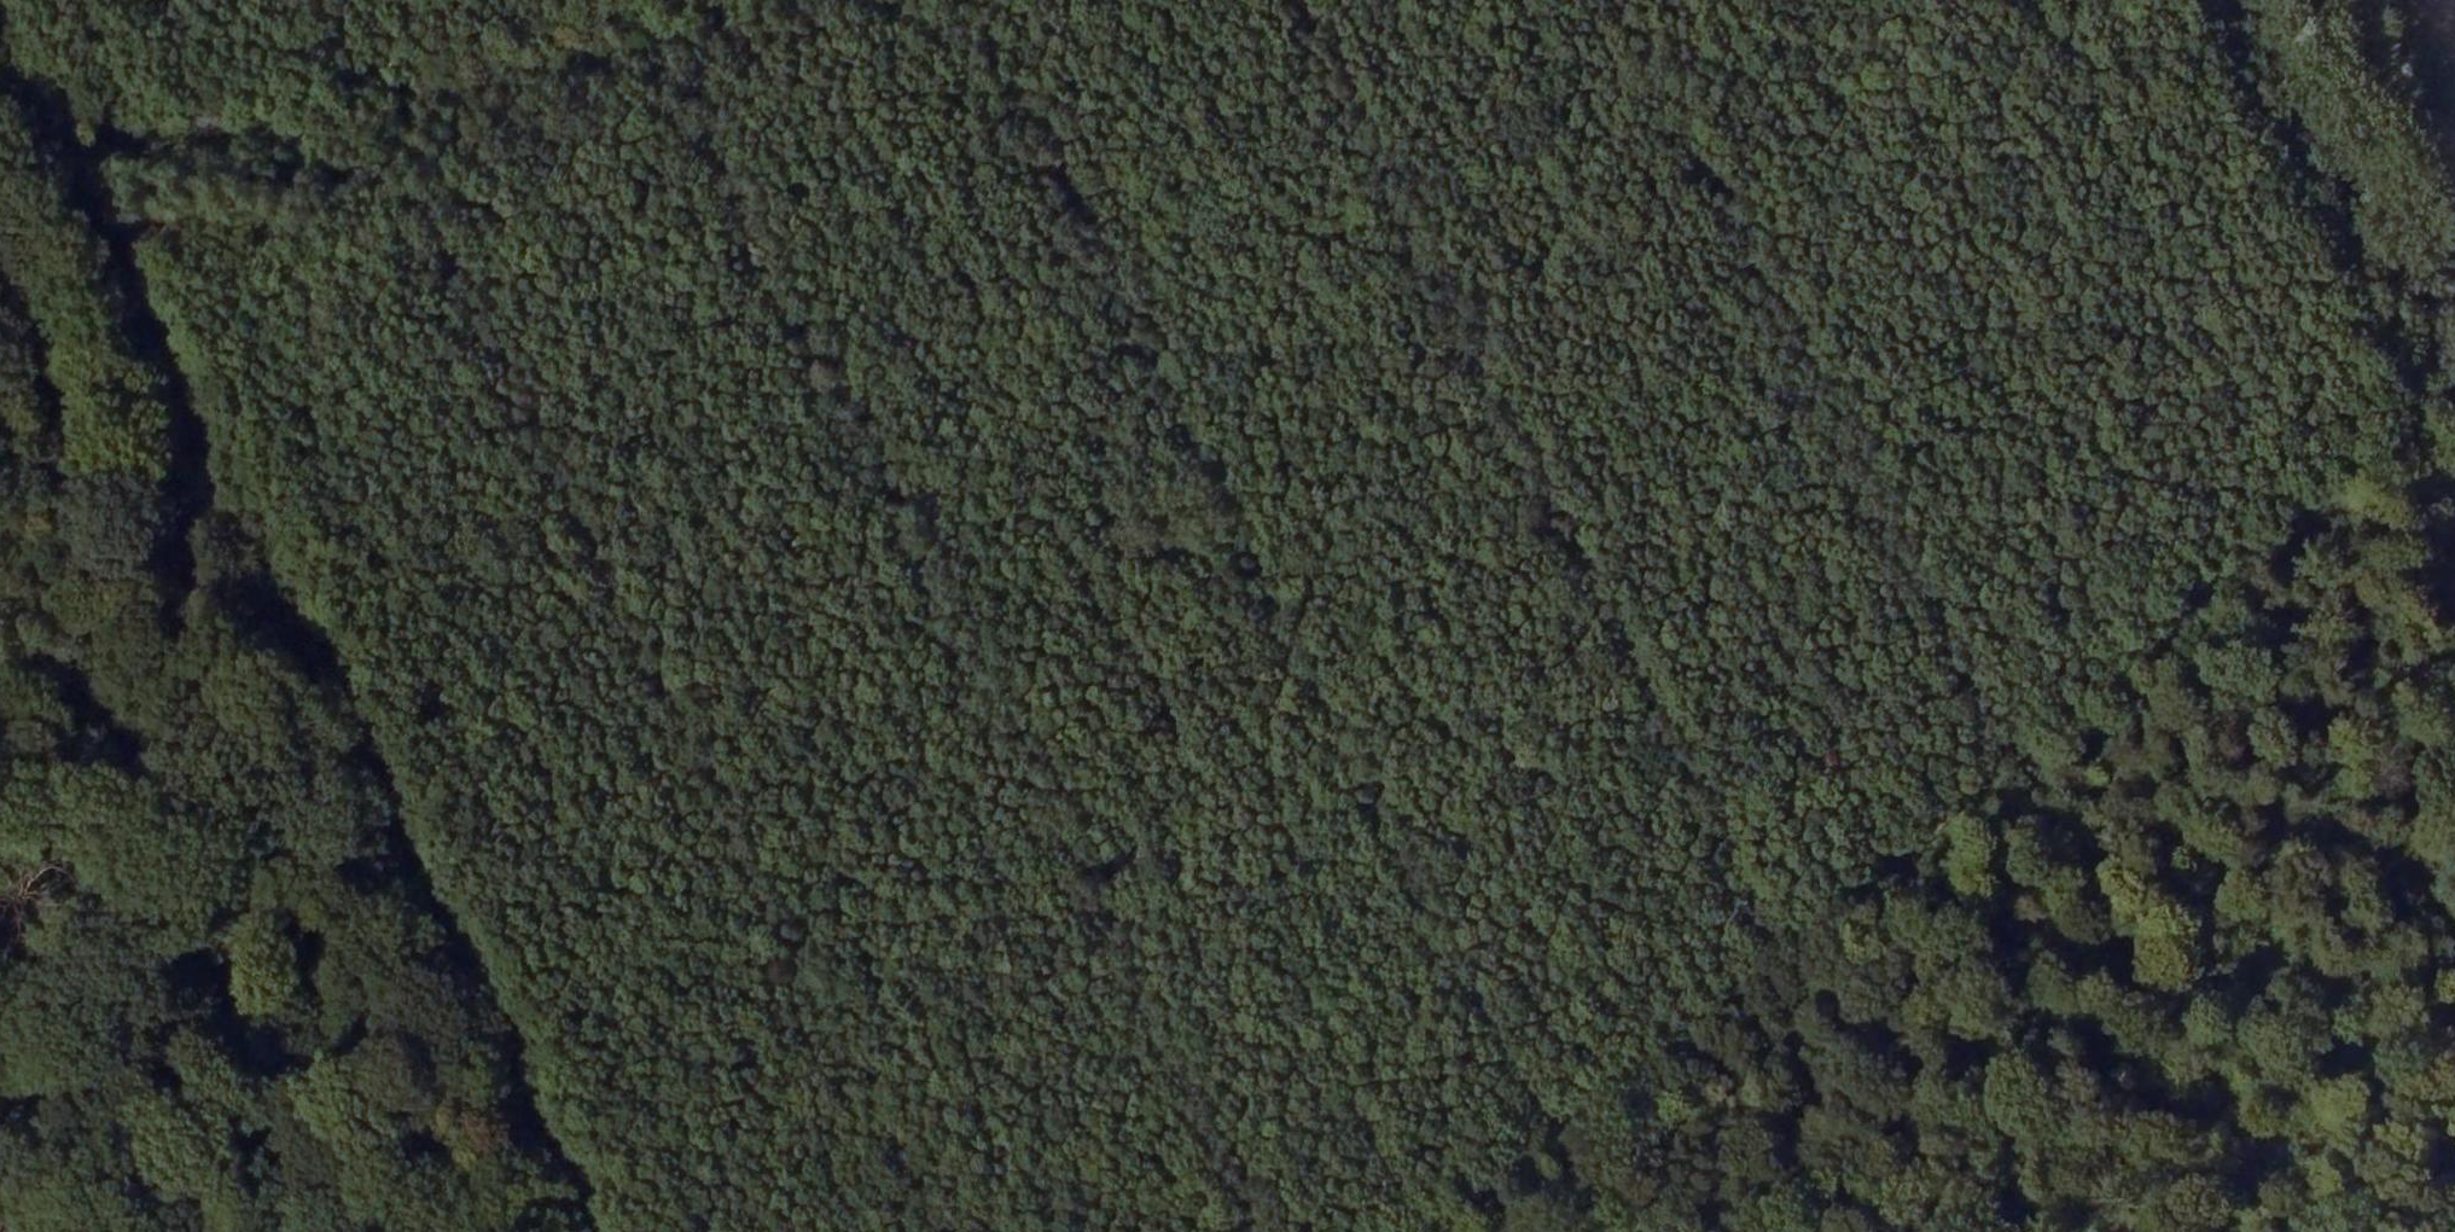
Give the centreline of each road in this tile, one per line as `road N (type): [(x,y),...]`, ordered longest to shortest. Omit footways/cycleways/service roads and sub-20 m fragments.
road 1 (track): [(0,47),(600,1231)]
road 2 (track): [(2454,408),(2321,115),(2253,0)]

